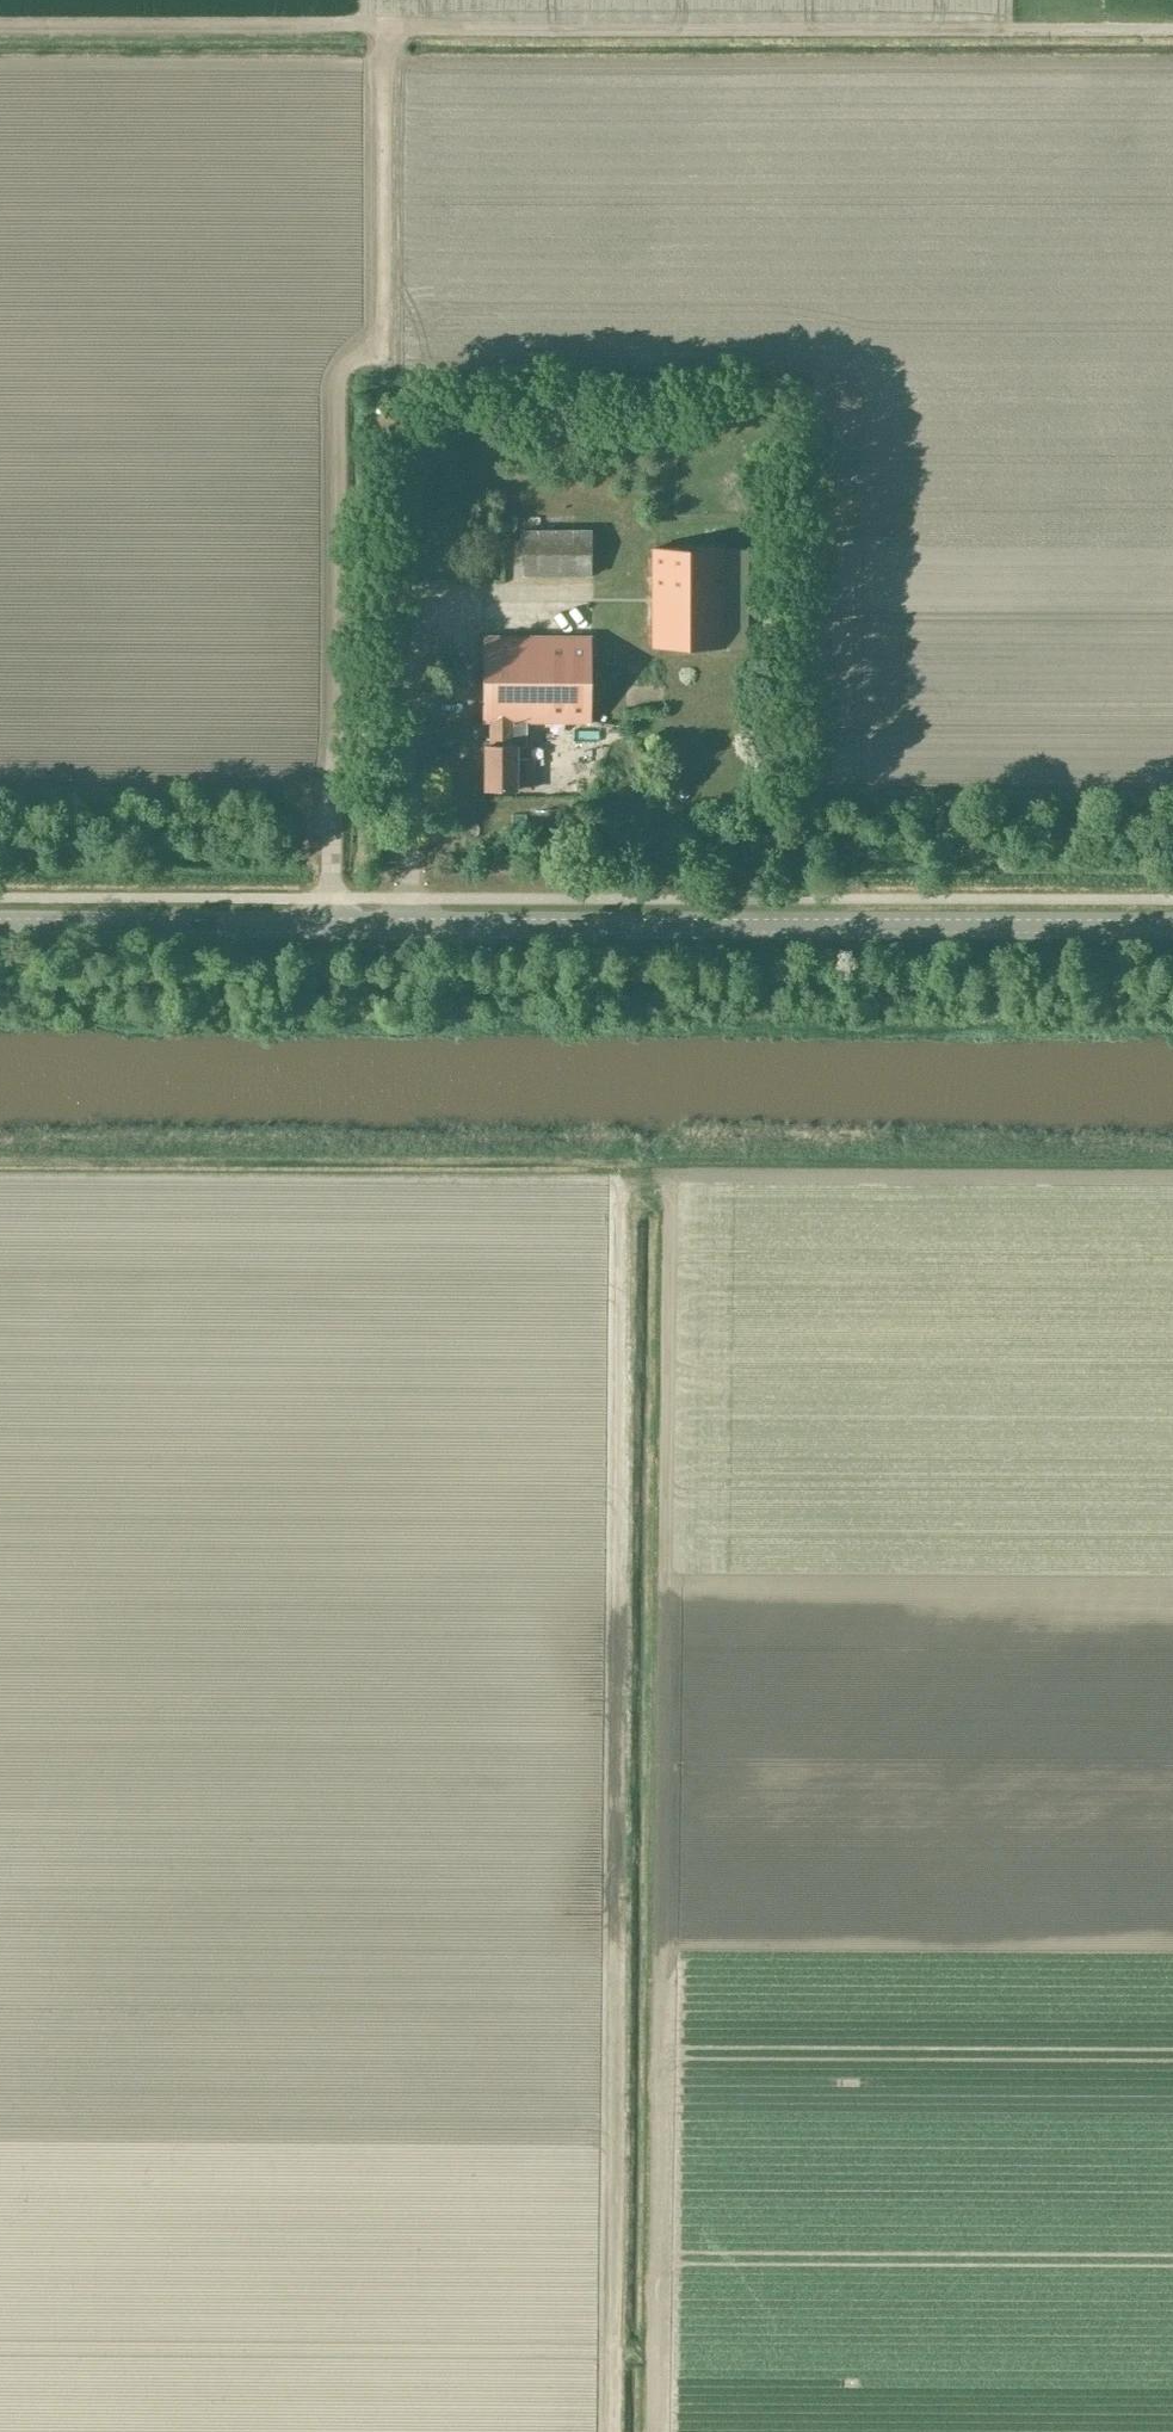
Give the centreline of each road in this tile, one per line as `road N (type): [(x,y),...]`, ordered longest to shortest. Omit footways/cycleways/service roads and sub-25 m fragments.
road 1 (tertiary): [(1172,925),(0,924)]

